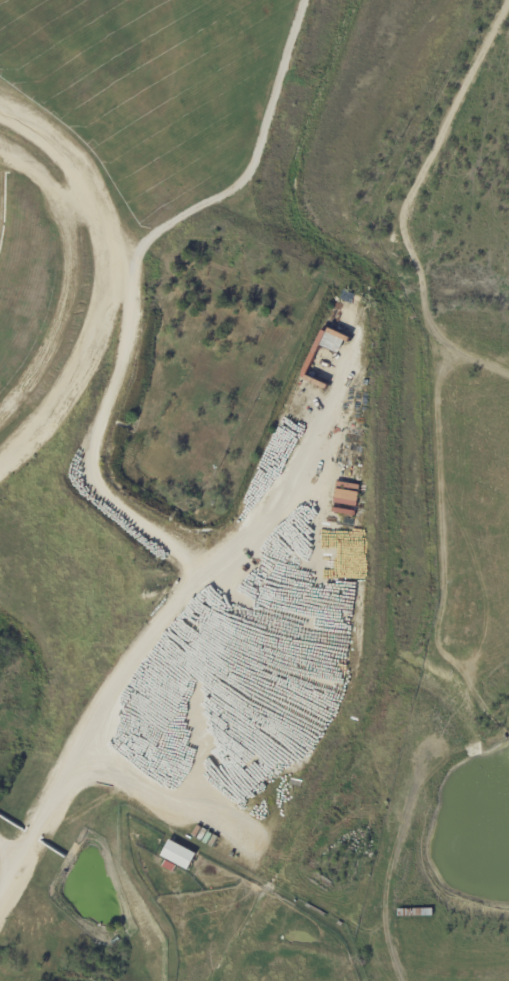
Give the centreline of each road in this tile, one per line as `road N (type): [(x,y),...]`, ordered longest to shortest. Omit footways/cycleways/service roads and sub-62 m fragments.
road 1 (residential): [(508,1),(410,190),(376,313),(253,490),(208,591),(101,723),(0,884)]
road 2 (track): [(508,396),(414,407),(290,435)]
road 3 (track): [(367,324),(453,305),(508,324)]
road 4 (track): [(395,315),(508,373)]

